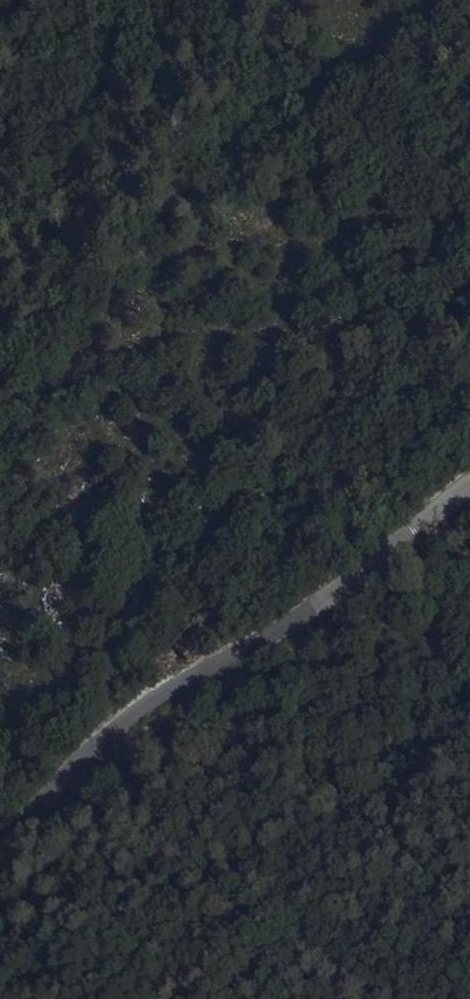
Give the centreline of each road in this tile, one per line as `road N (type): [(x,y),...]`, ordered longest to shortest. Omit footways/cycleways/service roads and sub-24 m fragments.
road 1 (unclassified): [(469,487),(339,592),(171,687),(0,838)]

